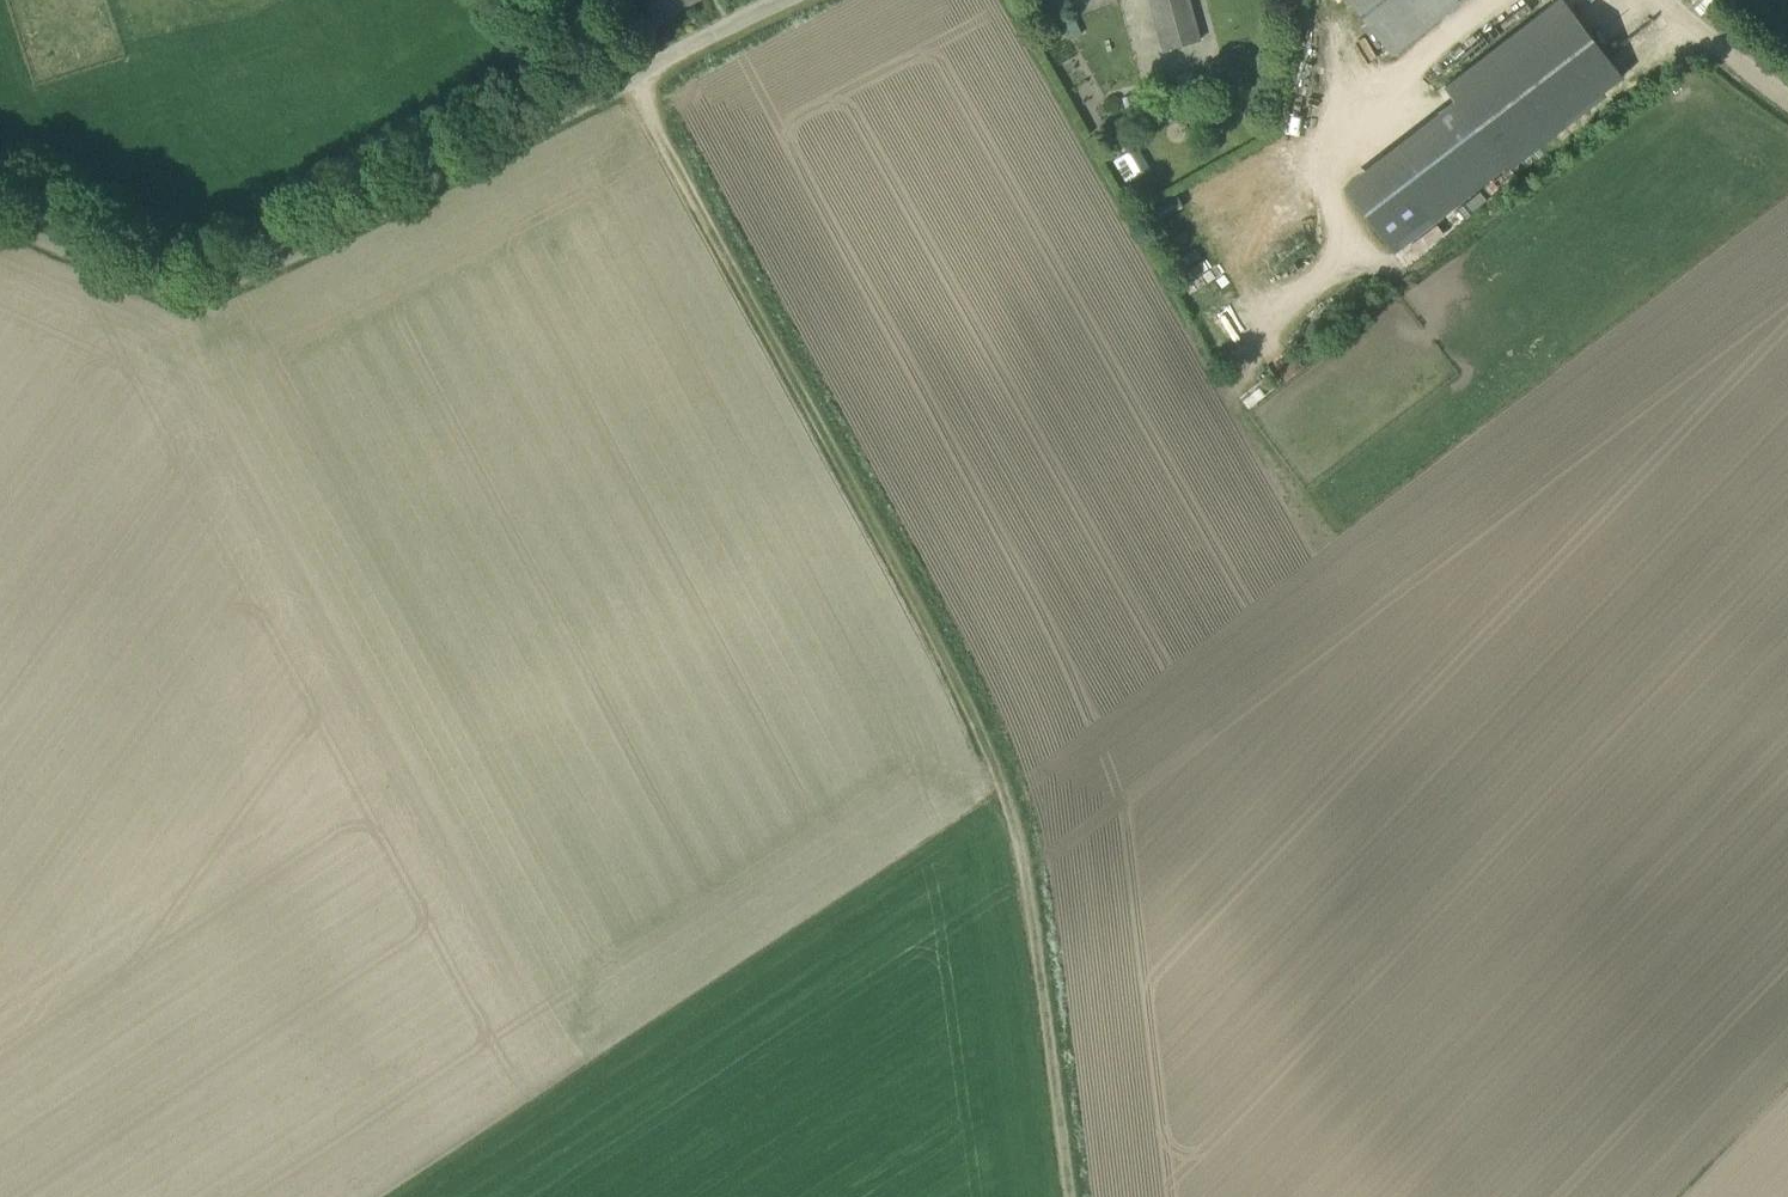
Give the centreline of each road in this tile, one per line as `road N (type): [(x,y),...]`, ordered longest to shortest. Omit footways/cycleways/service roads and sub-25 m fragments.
road 1 (track): [(642,76),(1001,785),(1036,902),(1077,1196)]
road 2 (unclassified): [(786,0),(229,285),(189,295),(0,224)]

